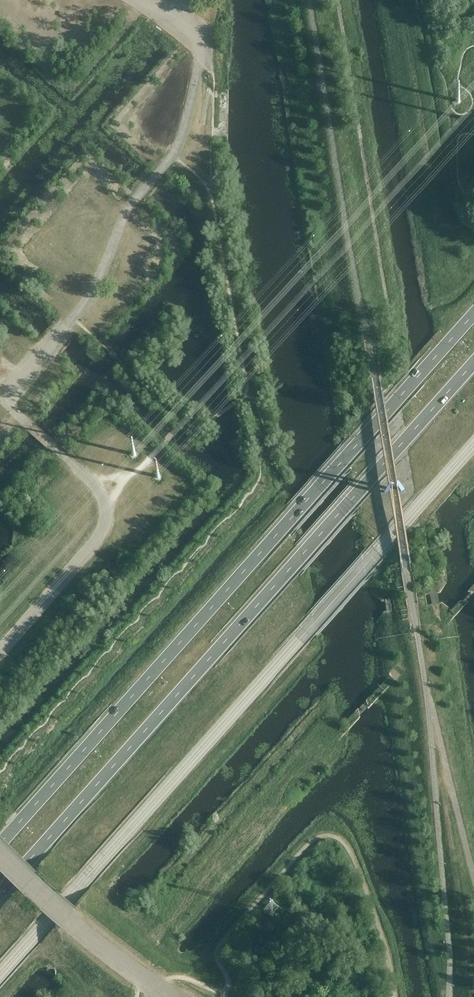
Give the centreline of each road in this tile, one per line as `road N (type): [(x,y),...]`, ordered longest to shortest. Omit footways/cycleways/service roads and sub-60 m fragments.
road 1 (trunk): [(0,896),(473,362)]
road 2 (trunk): [(473,314),(0,837)]

